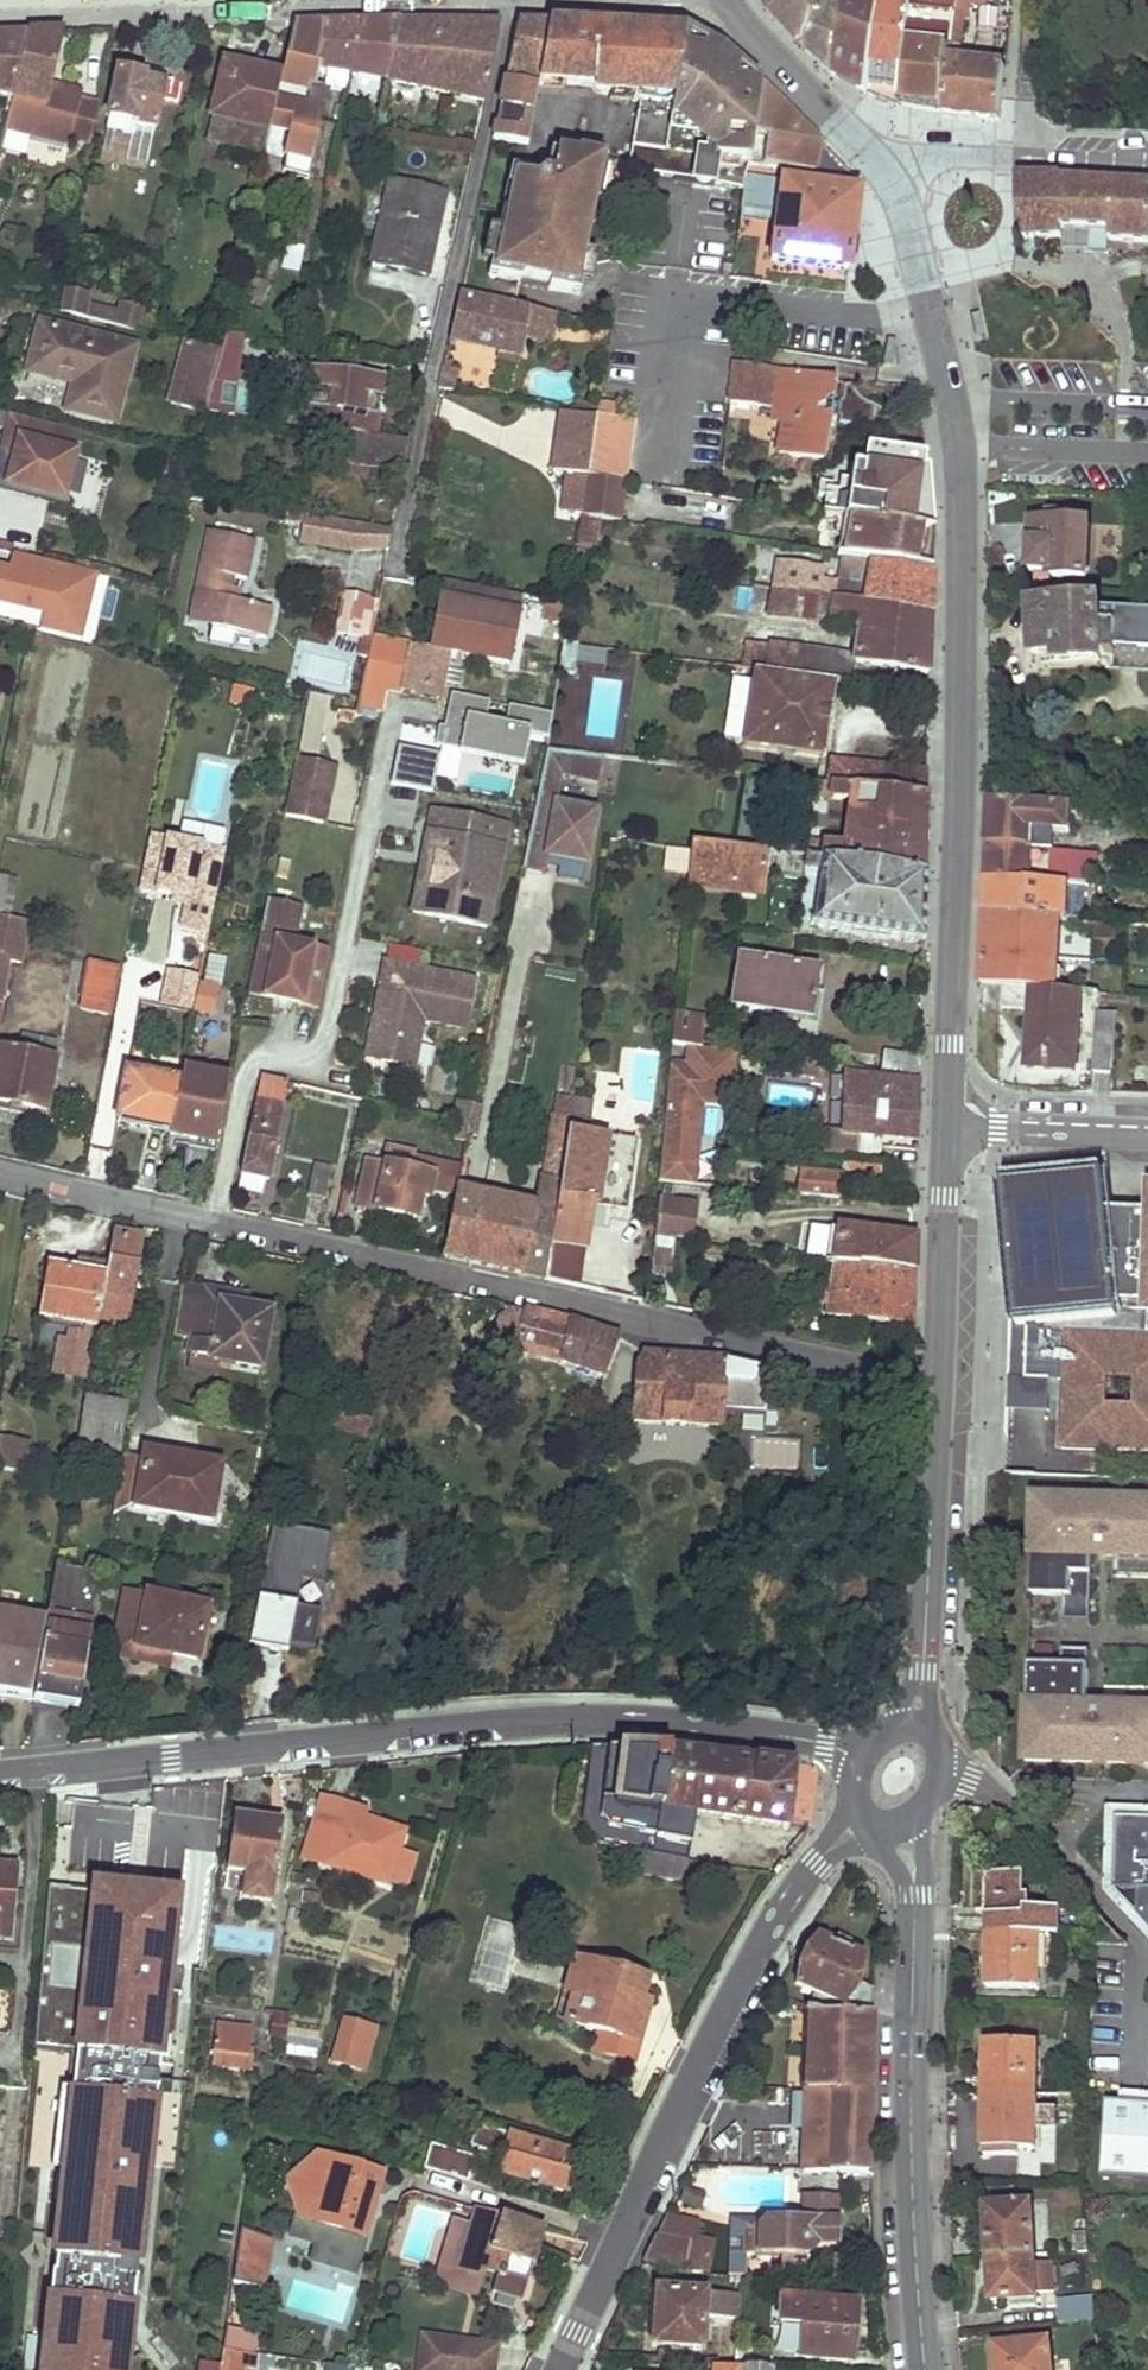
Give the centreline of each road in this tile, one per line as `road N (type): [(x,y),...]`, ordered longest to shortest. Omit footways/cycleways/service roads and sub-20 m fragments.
road 1 (residential): [(942,1384),(0,1161)]
road 2 (secondary): [(886,176),(932,311),(962,494),(949,1130)]
road 3 (residential): [(861,1759),(825,1745),(671,1718),(527,1716),(0,1773)]
road 4 (residential): [(0,15),(608,0)]
road 5 (residential): [(557,2369),(734,1997),(815,1863)]
road 6 (secondary): [(924,2369),(912,2160),(914,1896)]
road 7 (secondary): [(942,1384),(922,1671)]
road 8 (residential): [(1147,166),(955,157),(912,162),(886,176)]
road 9 (secondary): [(949,1130),(942,1384)]
road 10 (secondary): [(727,0),(886,176)]
road 11 (residential): [(949,1130),(1147,1137)]

